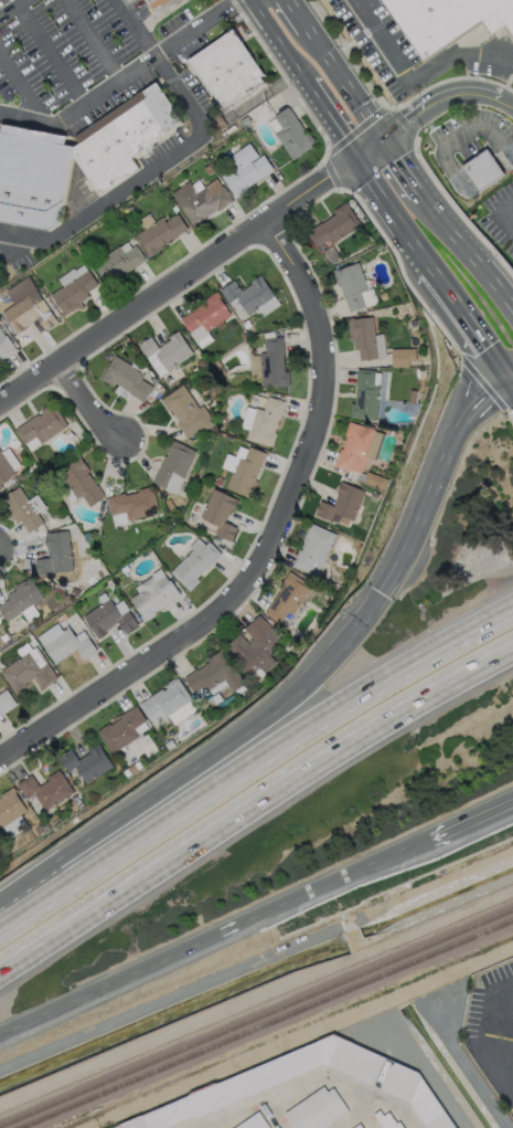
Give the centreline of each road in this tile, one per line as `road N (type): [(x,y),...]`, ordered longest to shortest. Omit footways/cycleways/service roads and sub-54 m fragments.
road 1 (residential): [(267,224),(304,282),(325,371),(318,429),(263,568),(225,611),(0,760)]
road 2 (motorway): [(512,611),(398,675),(0,929)]
road 3 (motorway): [(0,971),(512,654)]
road 4 (motorway): [(0,1040),(434,843)]
road 5 (residential): [(357,160),(0,405)]
road 6 (motorway): [(380,595),(289,700),(54,863)]
road 7 (motorway): [(512,381),(457,424),(380,595)]
road 8 (primary): [(512,314),(419,193)]
road 9 (residential): [(512,110),(477,94),(445,96),(384,141)]
road 10 (primary): [(384,141),(306,29)]
road 11 (primary): [(357,160),(428,272)]
road 12 (primary): [(428,272),(484,350),(512,370)]

